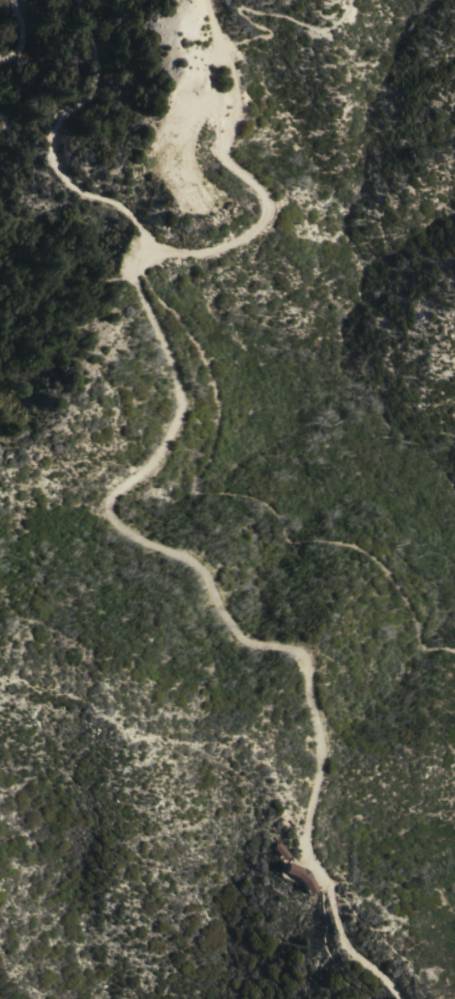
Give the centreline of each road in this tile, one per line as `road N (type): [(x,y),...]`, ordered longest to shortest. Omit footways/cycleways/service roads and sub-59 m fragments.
road 1 (track): [(327,885),(306,843),(303,812),(317,768),(295,664),(283,650),(248,646),(222,629),(190,569),(162,552),(125,545),(108,524),(112,502),(162,454),(174,406),(122,279)]
road 2 (track): [(211,0),(228,45),(233,107),(224,150),(267,204),(263,223),(235,243),(149,258),(122,279)]
road 3 (track): [(149,258),(134,215),(69,188),(57,170),(53,150),(67,121),(100,90),(97,0)]
road 4 (track): [(327,885),(345,939),(401,998)]

